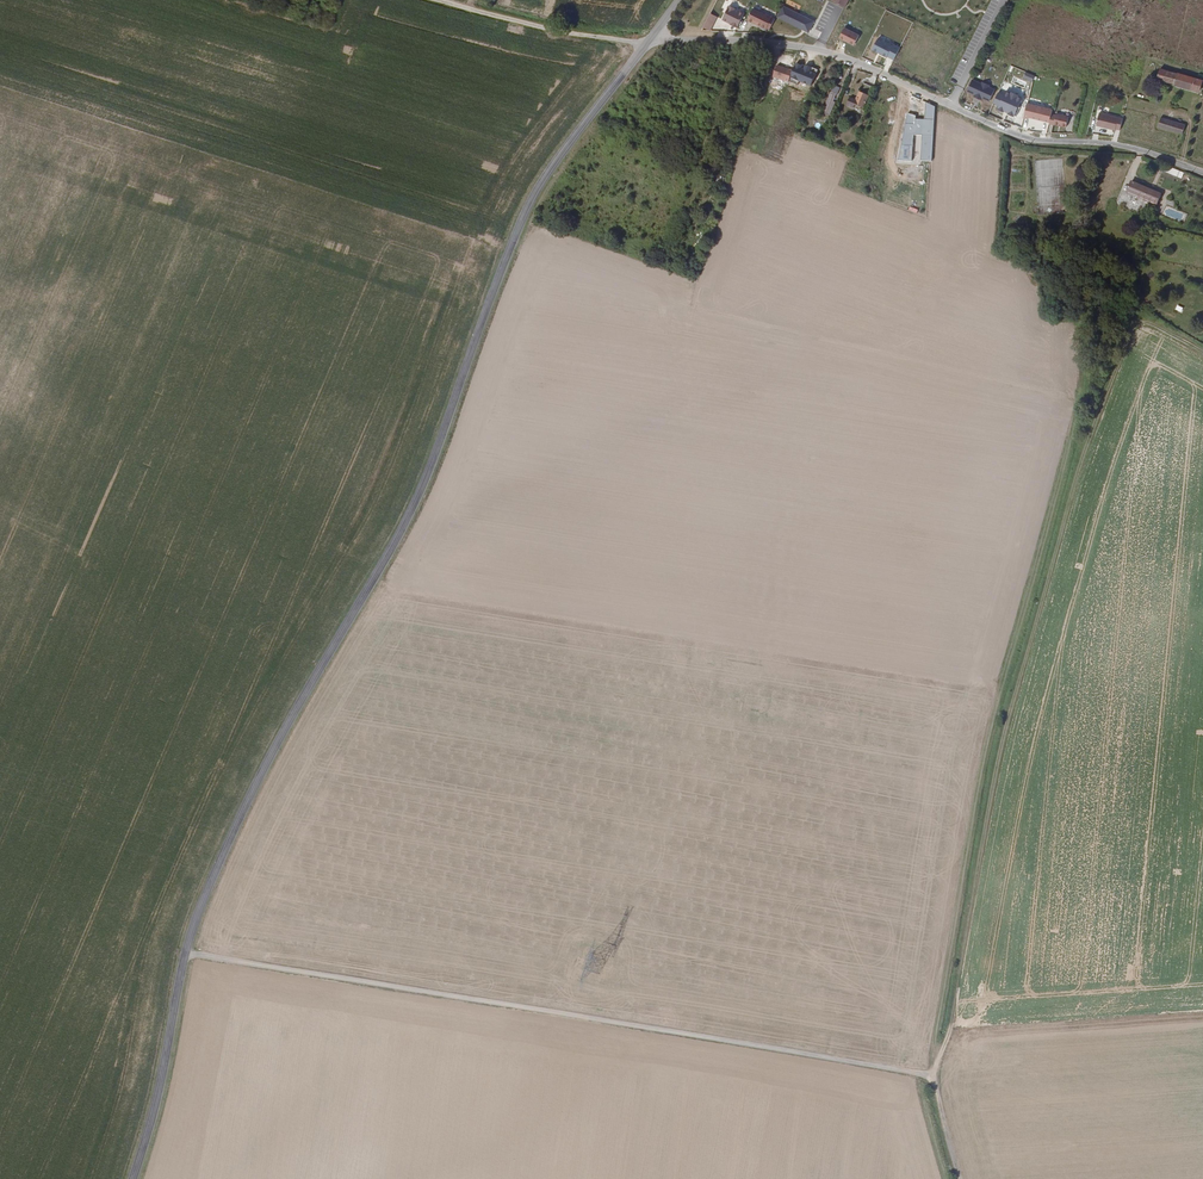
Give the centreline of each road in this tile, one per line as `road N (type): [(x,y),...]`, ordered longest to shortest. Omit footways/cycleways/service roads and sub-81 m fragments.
road 1 (tertiary): [(653,34),(528,210),(405,526),(239,822),(195,927),(135,1178)]
road 2 (track): [(930,1079),(952,1024),(1011,713),(1105,395),(1138,319),(1202,350)]
road 3 (track): [(187,954),(917,1073),(938,1089),(963,1178)]
road 4 (residential): [(1202,169),(1131,147),(1026,134),(815,48),(653,34)]
road 5 (track): [(643,47),(444,0)]

